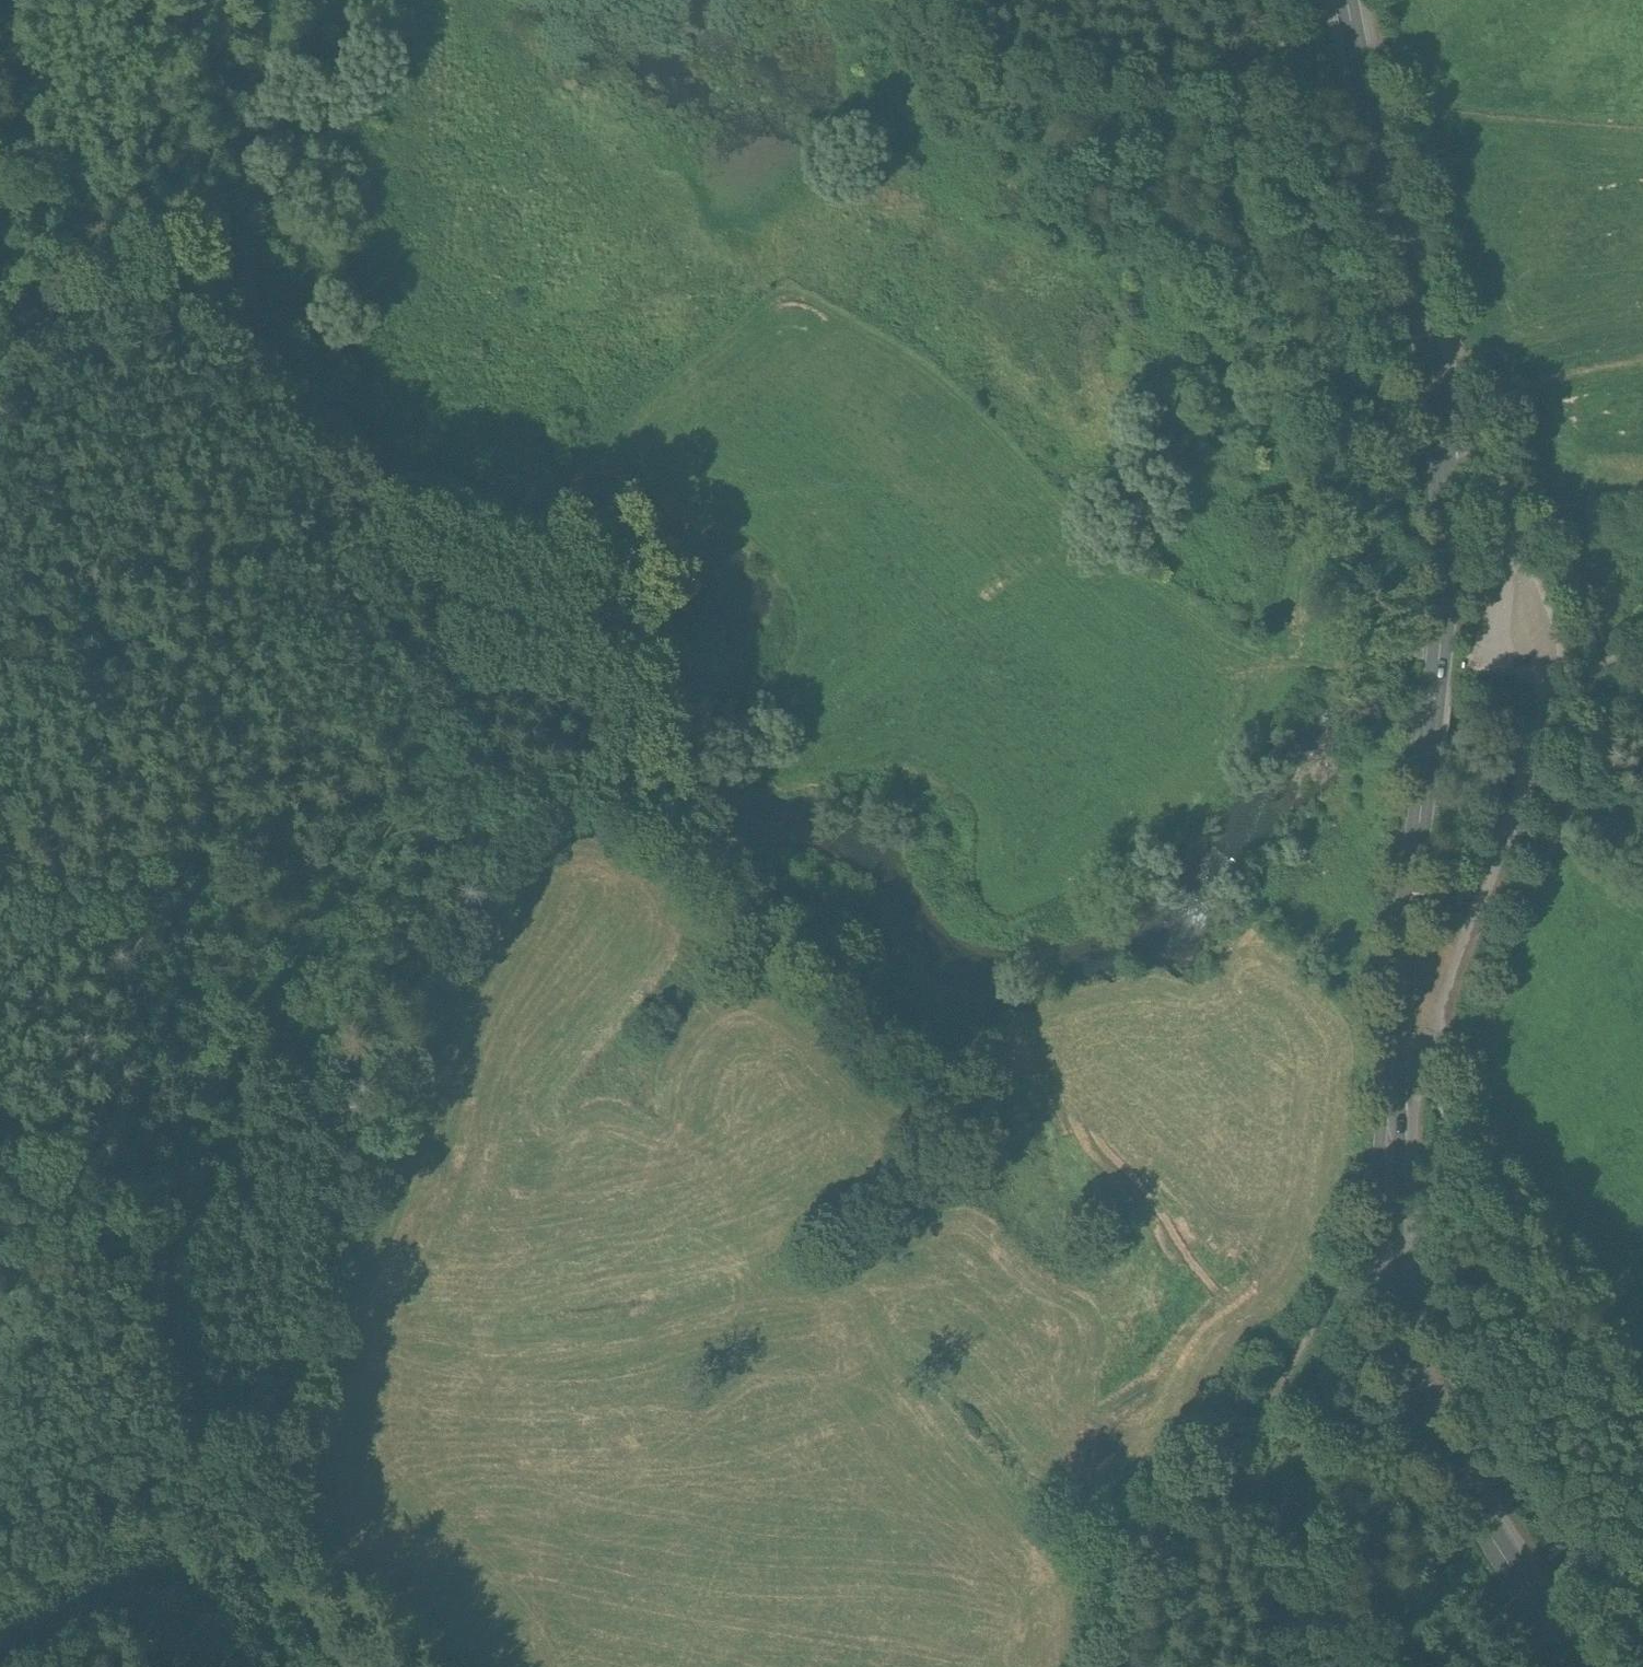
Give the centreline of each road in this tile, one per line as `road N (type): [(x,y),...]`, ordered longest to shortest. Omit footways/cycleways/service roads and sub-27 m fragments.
road 1 (tertiary): [(1564,1666),(1458,1507),(1404,1349),(1393,1284),(1394,1072),(1449,459),(1436,367),(1348,0)]
road 2 (track): [(323,1666),(291,1639),(247,1575),(199,1470),(161,1328)]
road 3 (track): [(1418,1072),(1531,762)]
road 4 (track): [(1366,1221),(1262,1381),(1207,1484)]
road 5 (track): [(1207,1484),(1359,1620),(1428,1666)]
road 6 (track): [(161,1328),(41,1197),(0,1133)]
road 7 (track): [(1207,1484),(1132,1590),(1108,1666)]

